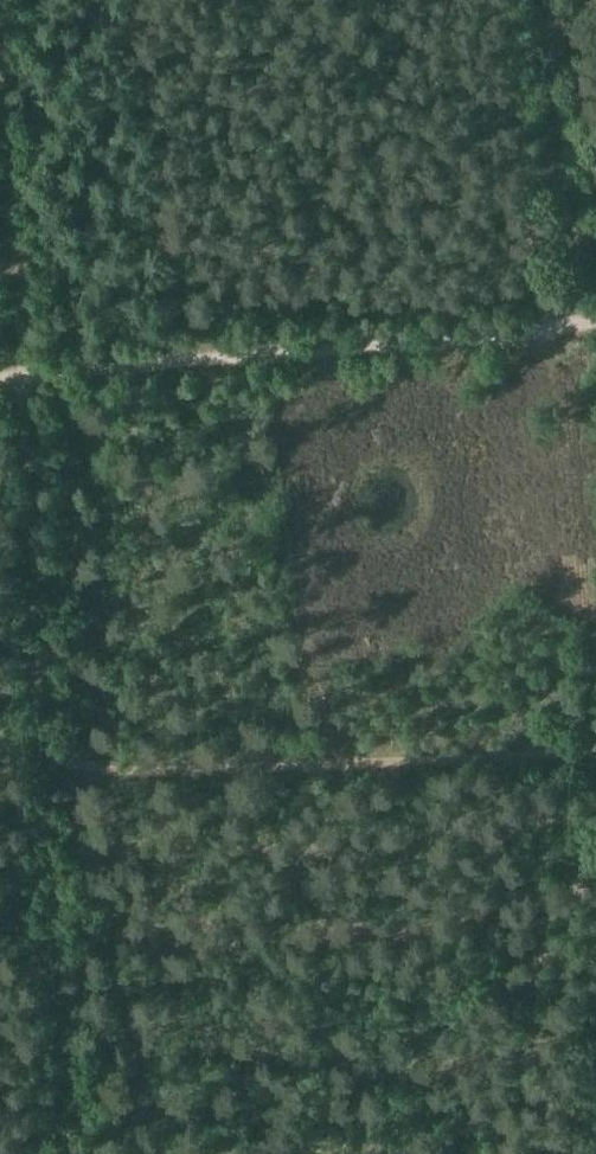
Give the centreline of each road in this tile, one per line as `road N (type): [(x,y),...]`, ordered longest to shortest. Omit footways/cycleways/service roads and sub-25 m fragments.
road 1 (track): [(0,73),(52,759)]
road 2 (track): [(0,376),(595,319)]
road 3 (track): [(52,759),(595,743)]

